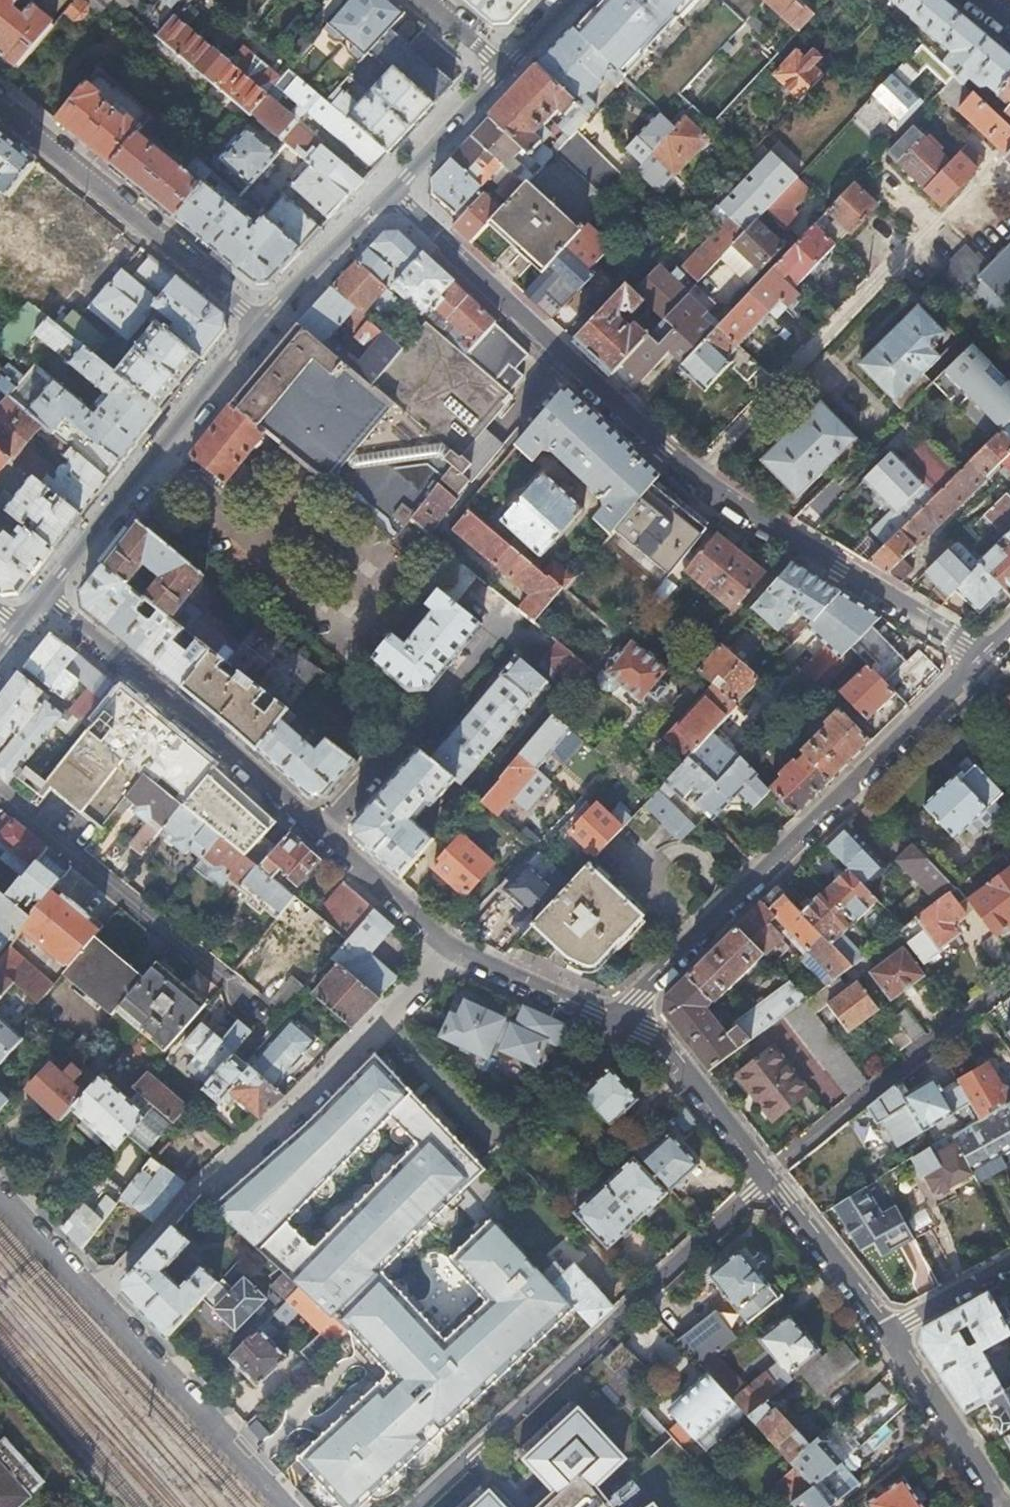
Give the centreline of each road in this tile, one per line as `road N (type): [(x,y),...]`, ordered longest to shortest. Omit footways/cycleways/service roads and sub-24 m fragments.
road 1 (residential): [(393,191),(732,514),(981,656)]
road 2 (residential): [(46,600),(439,943)]
road 3 (residential): [(981,656),(621,1019)]
road 4 (residential): [(411,1506),(767,1177)]
road 5 (residential): [(439,943),(434,960),(295,1105),(183,1193),(122,1271)]
road 6 (residential): [(281,1506),(0,1203)]
road 7 (secondary): [(46,600),(262,324)]
road 8 (residential): [(262,324),(0,105)]
road 9 (residential): [(252,1005),(0,801)]
road 10 (residential): [(767,1177),(1009,972)]
road 11 (residential): [(621,1019),(665,1047),(767,1177)]
road 12 (residential): [(892,1330),(1005,1506)]
road 13 (residential): [(767,1177),(892,1330)]
road 14 (residential): [(439,943),(621,1019)]
road 15 (secondary): [(262,324),(393,191)]
road 16 (secondary): [(393,191),(505,68)]
road 17 (residential): [(1009,1265),(892,1330)]

